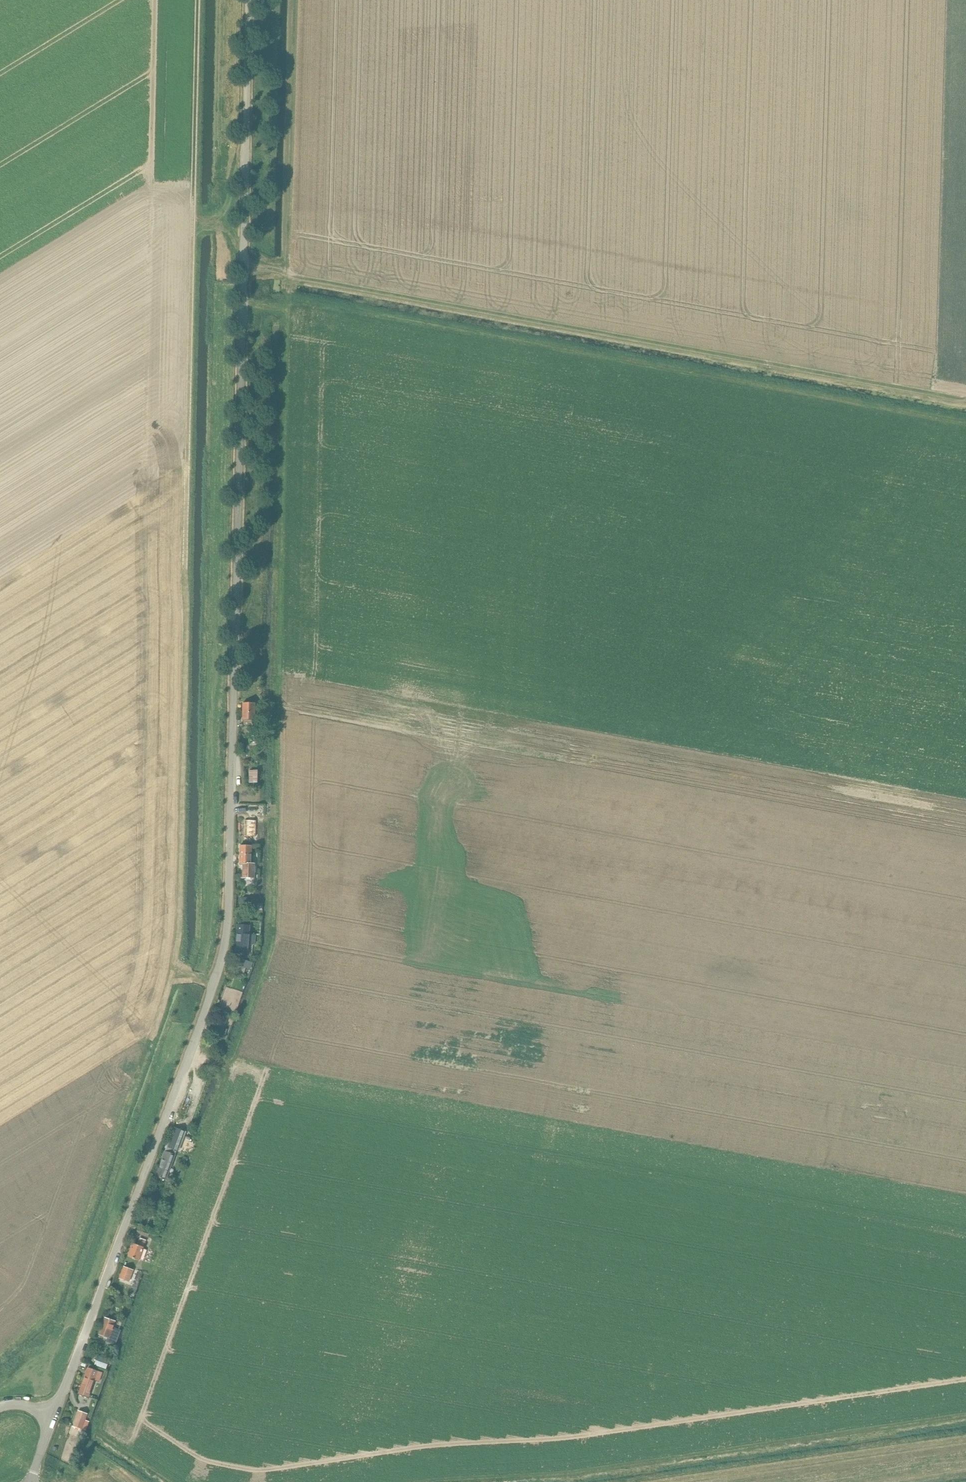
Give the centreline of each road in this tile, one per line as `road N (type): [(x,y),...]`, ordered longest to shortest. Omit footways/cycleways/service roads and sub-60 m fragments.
road 1 (unclassified): [(54,1415),(226,936),(248,0)]

